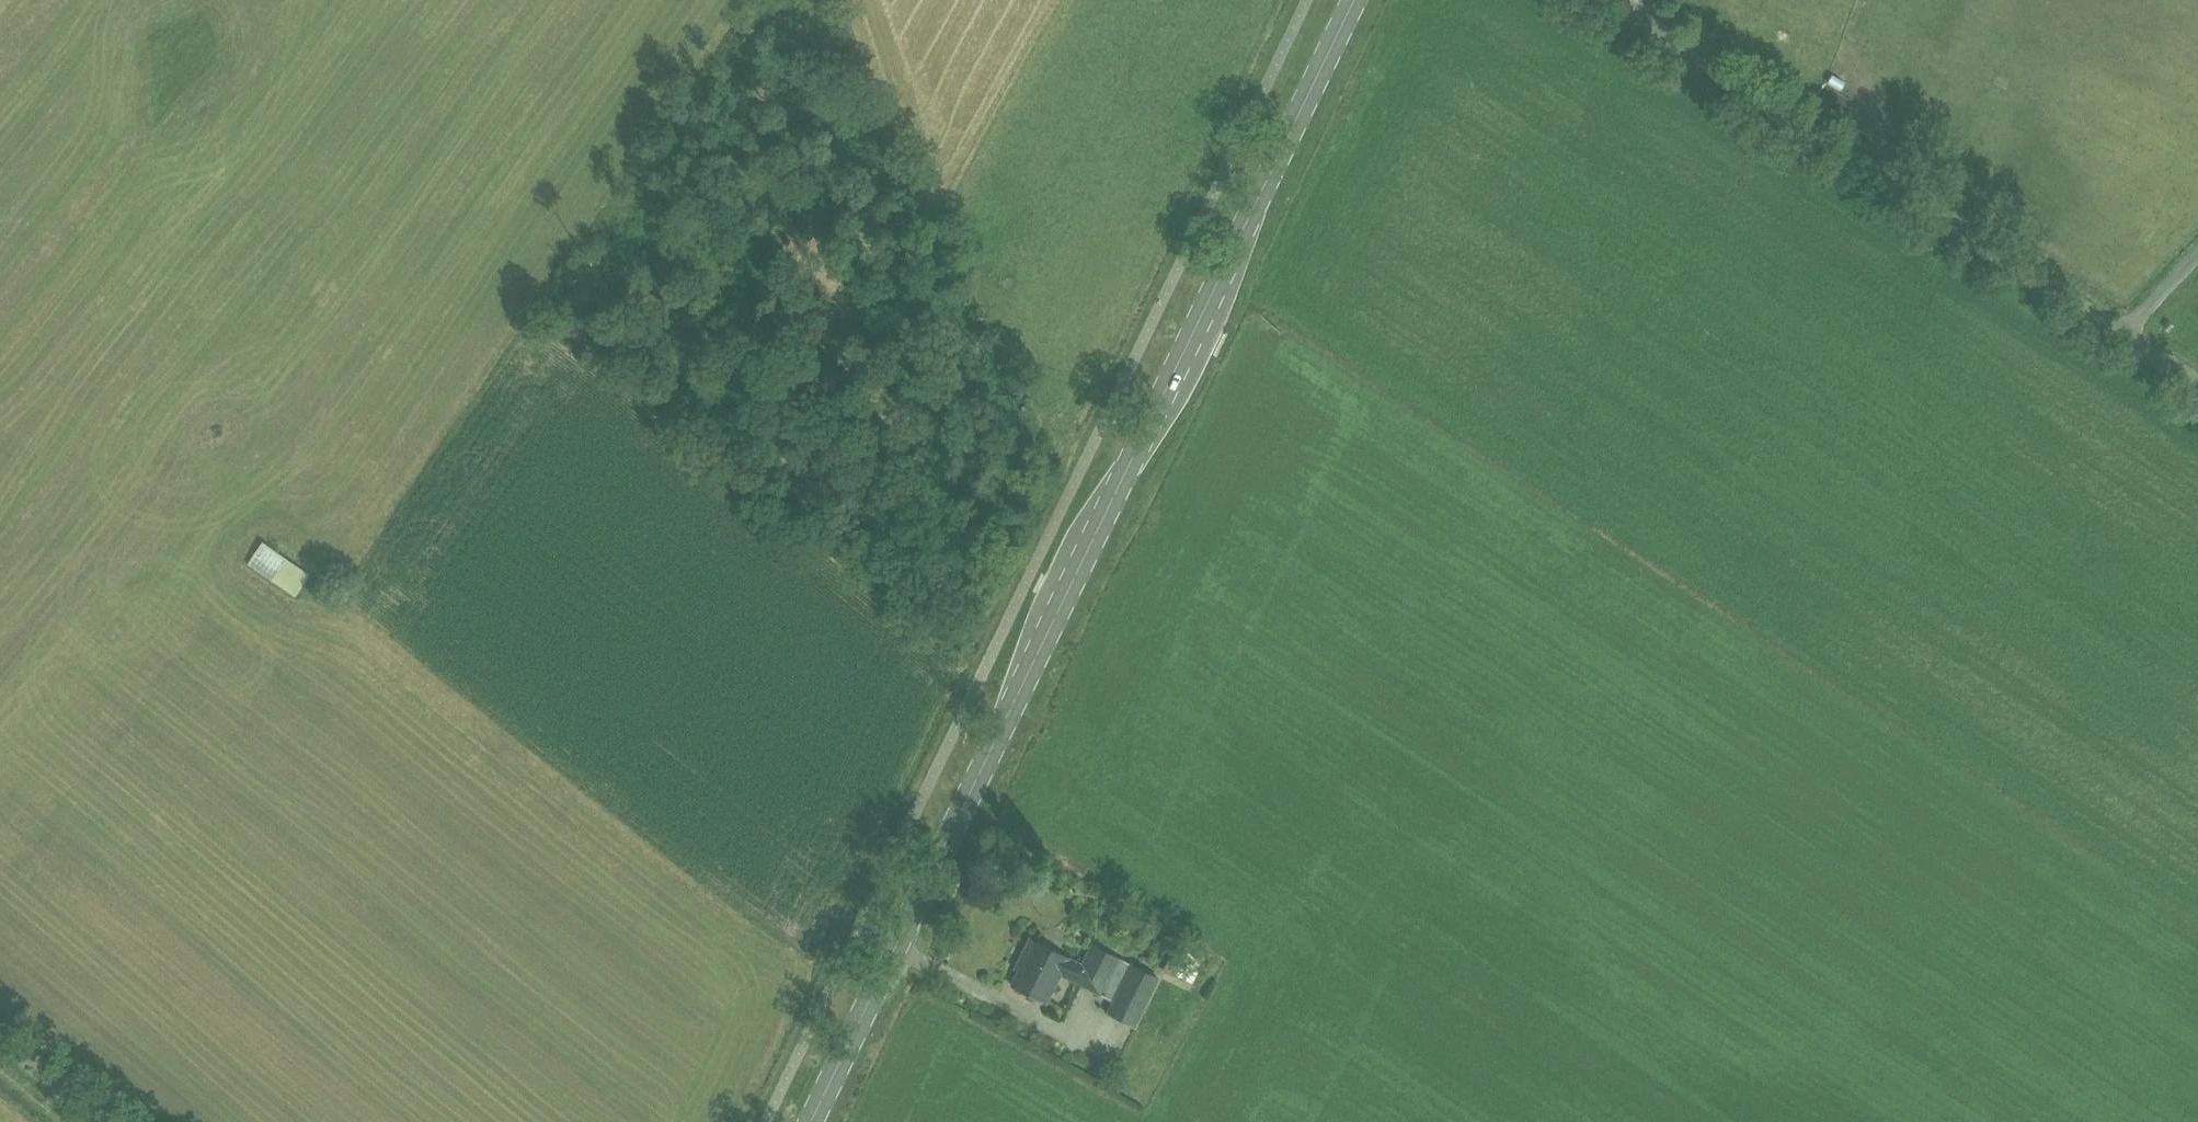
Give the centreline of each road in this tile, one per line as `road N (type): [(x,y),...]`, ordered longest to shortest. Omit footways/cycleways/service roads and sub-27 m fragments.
road 1 (secondary): [(810,1121),(1356,0)]
road 2 (unclassified): [(2197,381),(1611,0)]
road 3 (unclassified): [(93,1121),(0,1046)]

